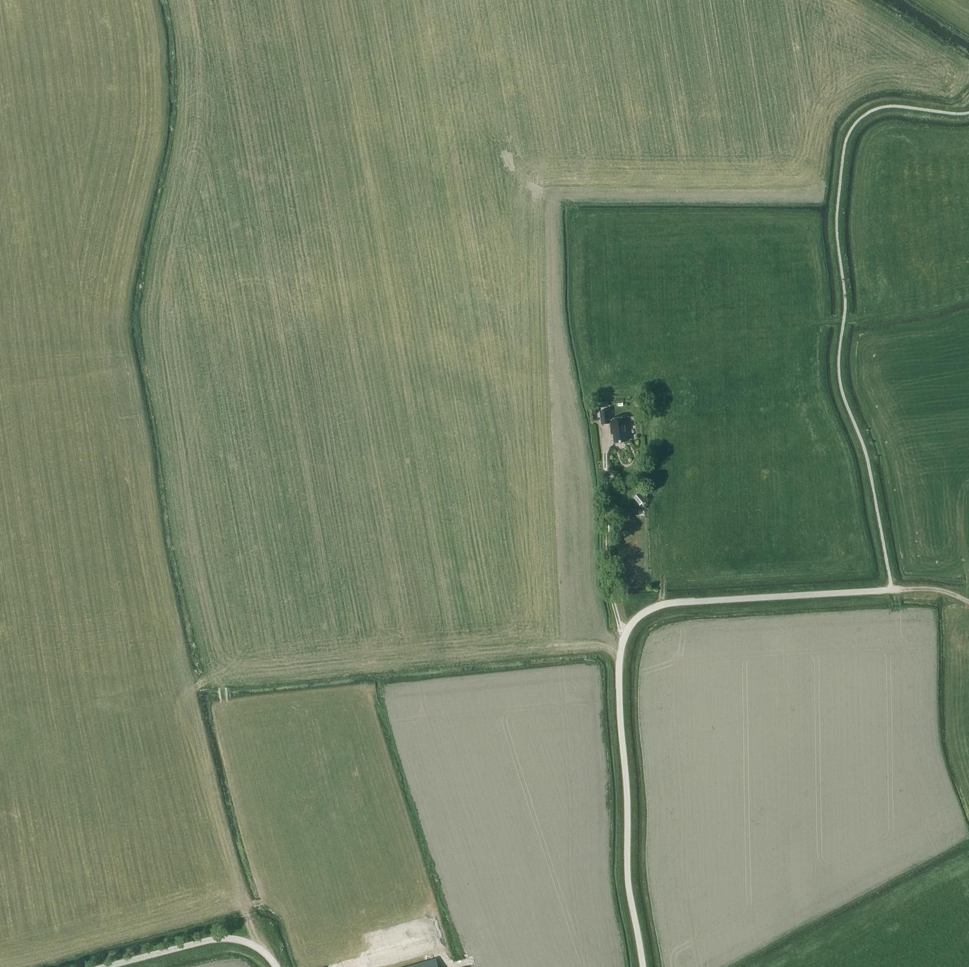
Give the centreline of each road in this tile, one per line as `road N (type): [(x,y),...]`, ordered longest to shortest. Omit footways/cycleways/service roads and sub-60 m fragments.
road 1 (unclassified): [(643,966),(628,885),(620,695),(629,627),(675,601),(892,589)]
road 2 (unclassified): [(277,966),(254,945),(223,938),(102,966)]

